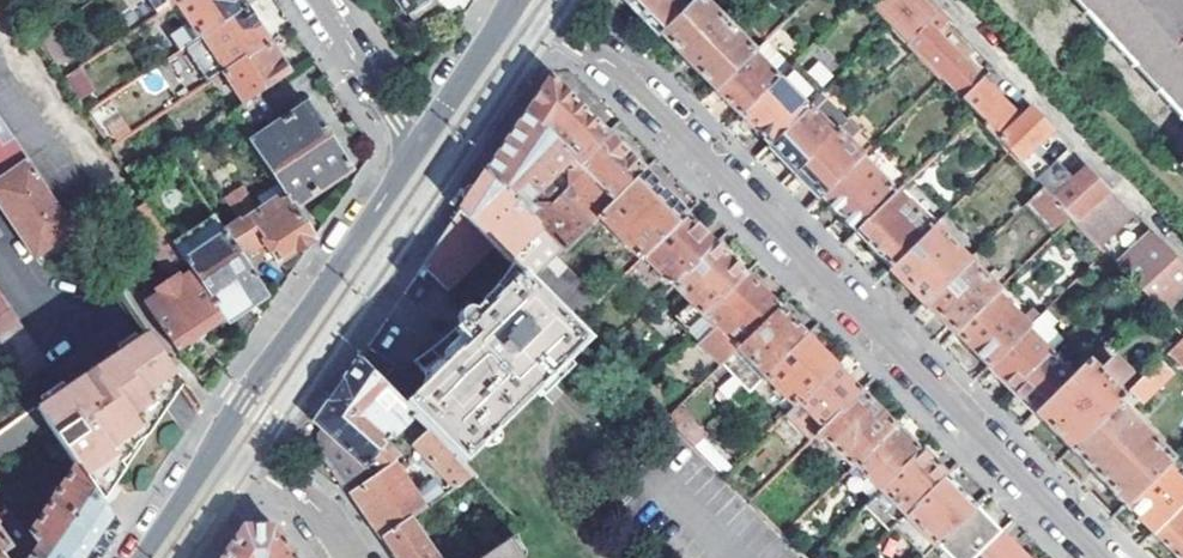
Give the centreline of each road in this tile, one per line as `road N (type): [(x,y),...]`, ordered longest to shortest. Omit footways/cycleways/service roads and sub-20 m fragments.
road 1 (residential): [(1100,557),(618,68),(515,0)]
road 2 (tertiary): [(419,145),(221,439)]
road 3 (residential): [(317,0),(419,145)]
road 4 (residential): [(349,557),(298,488),(221,439)]
road 5 (tertiary): [(512,0),(419,145)]
road 6 (tertiary): [(221,439),(141,557)]

